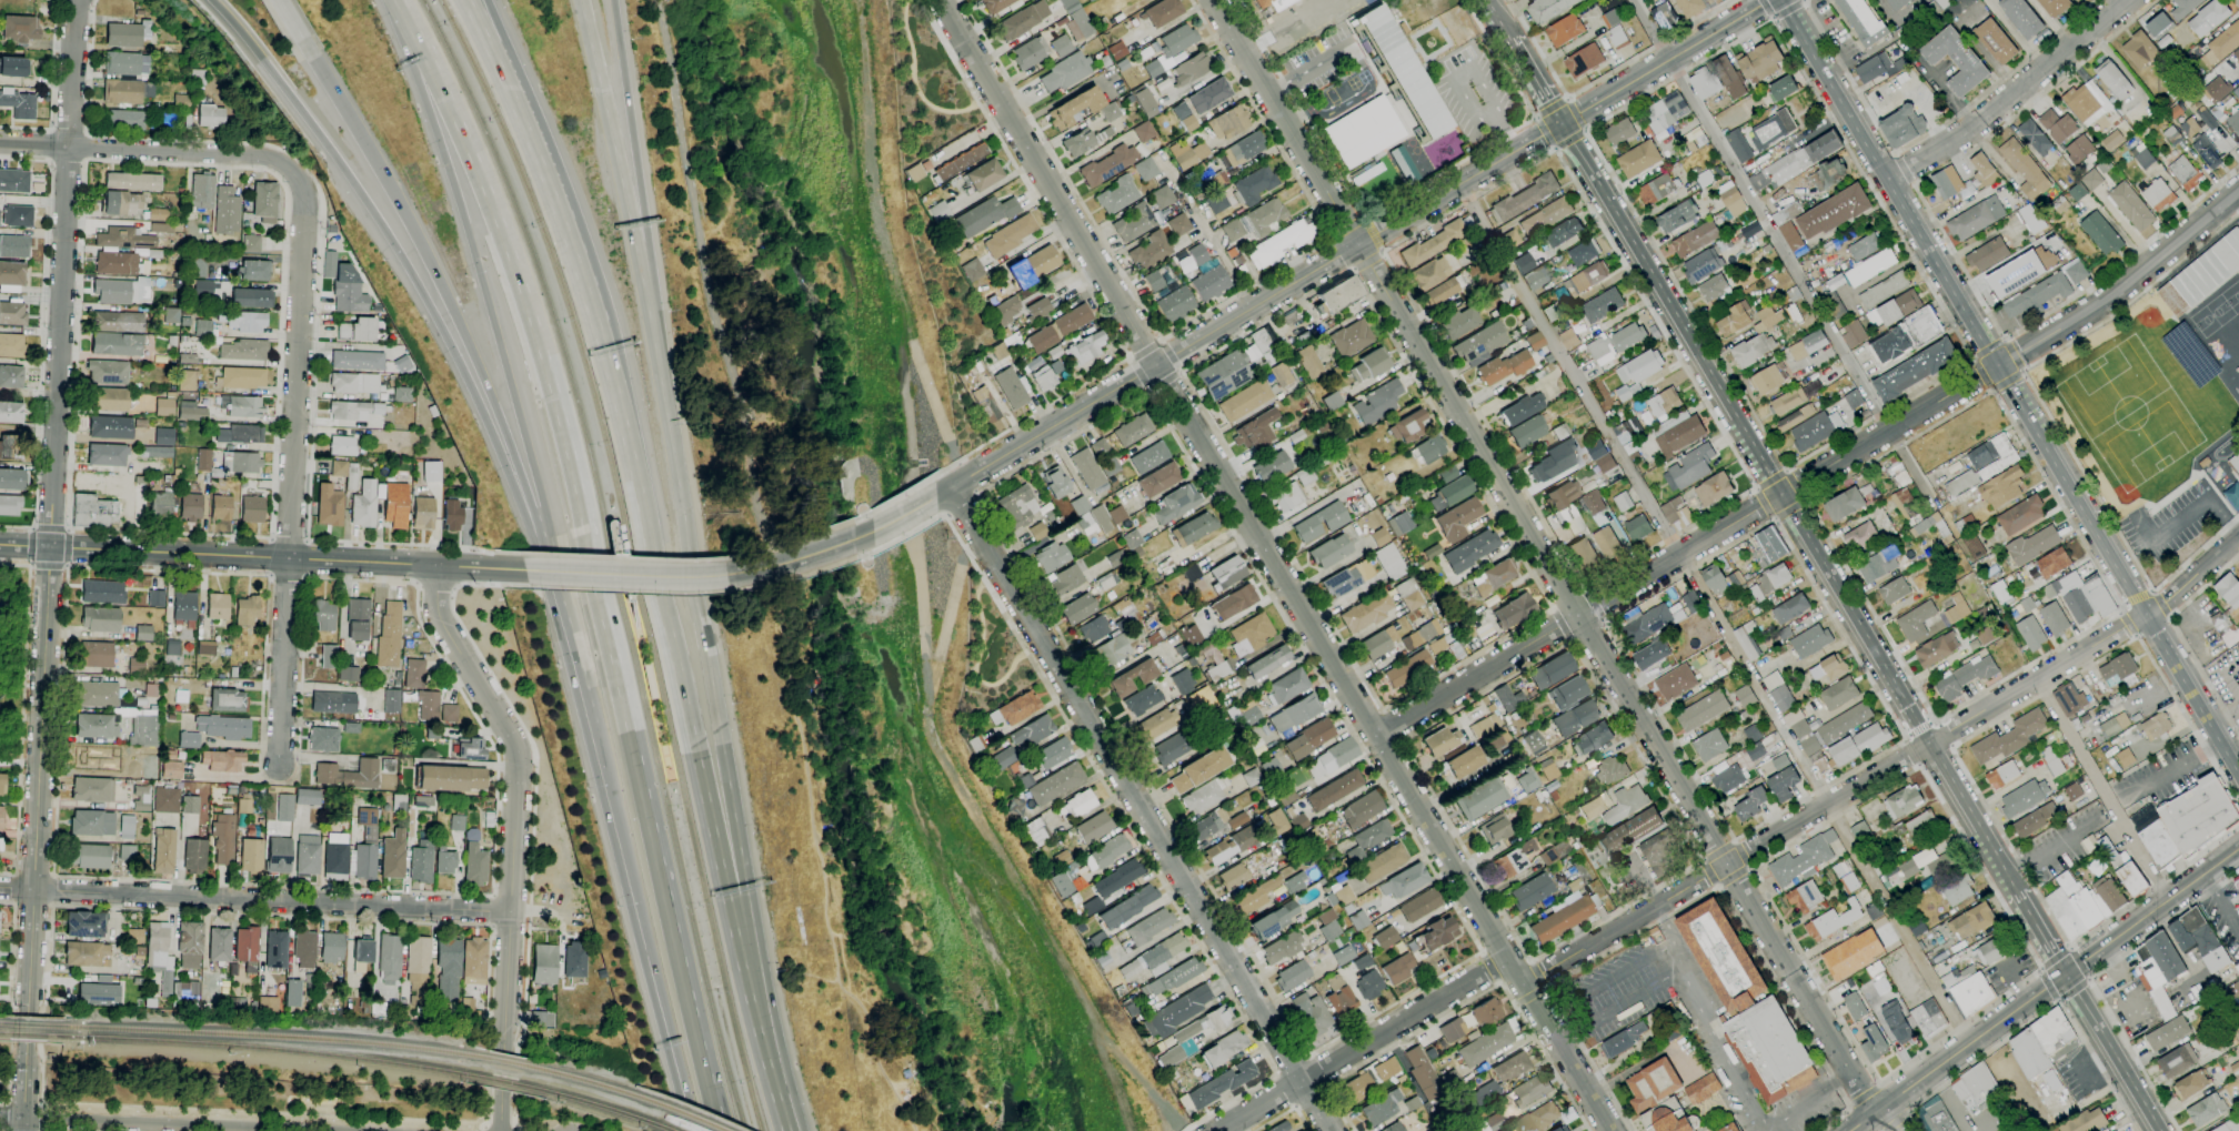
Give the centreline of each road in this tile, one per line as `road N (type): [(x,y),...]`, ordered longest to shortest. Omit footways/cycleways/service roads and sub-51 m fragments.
road 1 (residential): [(1214,0),(1858,1087),(1900,1130)]
road 2 (residential): [(940,0),(1610,1130)]
road 3 (motorway): [(397,0),(485,190),(550,381),(721,1119)]
road 4 (residential): [(2238,191),(2098,305),(1376,734)]
road 5 (secondary): [(2238,767),(1783,0)]
road 6 (secondary): [(1565,122),(2015,889)]
road 7 (motorway): [(213,0),(379,221),(469,382),(560,603),(609,780)]
road 8 (residential): [(2238,540),(2151,617),(1523,983)]
road 9 (motorway): [(388,0),(463,220),(548,521),(609,780)]
road 10 (motorway): [(769,1069),(594,325)]
road 11 (residential): [(947,486),(1332,1130)]
road 12 (secondary): [(1565,122),(947,486)]
road 13 (motorway): [(769,1069),(750,891),(666,416)]
road 14 (motorway): [(311,54),(458,322),(560,603)]
road 15 (residential): [(293,174),(305,209),(279,765)]
road 16 (residential): [(438,565),(436,622),(519,756),(503,1093)]
road 17 (residential): [(77,0),(50,548)]
road 18 (secondary): [(524,570),(0,546)]
road 19 (residential): [(511,912),(0,887)]
road 20 (tertiary): [(50,548),(29,999)]
road 21 (motorway): [(666,416),(580,0)]
road 22 (motorway): [(666,416),(614,0)]
road 23 (residential): [(1508,958),(1218,1130)]
road 24 (motorway): [(609,780),(687,1105)]
road 25 (track): [(902,323),(873,190),(858,0)]
road 26 (residential): [(2127,0),(1967,132),(1886,178)]
road 27 (residential): [(293,174),(262,156),(0,142)]
road 28 (residential): [(294,1130),(0,1117)]
road 29 (secondary): [(2066,975),(1851,1130)]
road 30 (motorway): [(565,238),(464,0)]
road 31 (motorway): [(565,238),(480,0)]
road 32 (secondary): [(1766,0),(1565,122)]
road 33 (secondary): [(2238,850),(2066,975)]
road 34 (secondary): [(725,575),(524,570)]
road 35 (secondary): [(2066,975),(2159,1130)]

